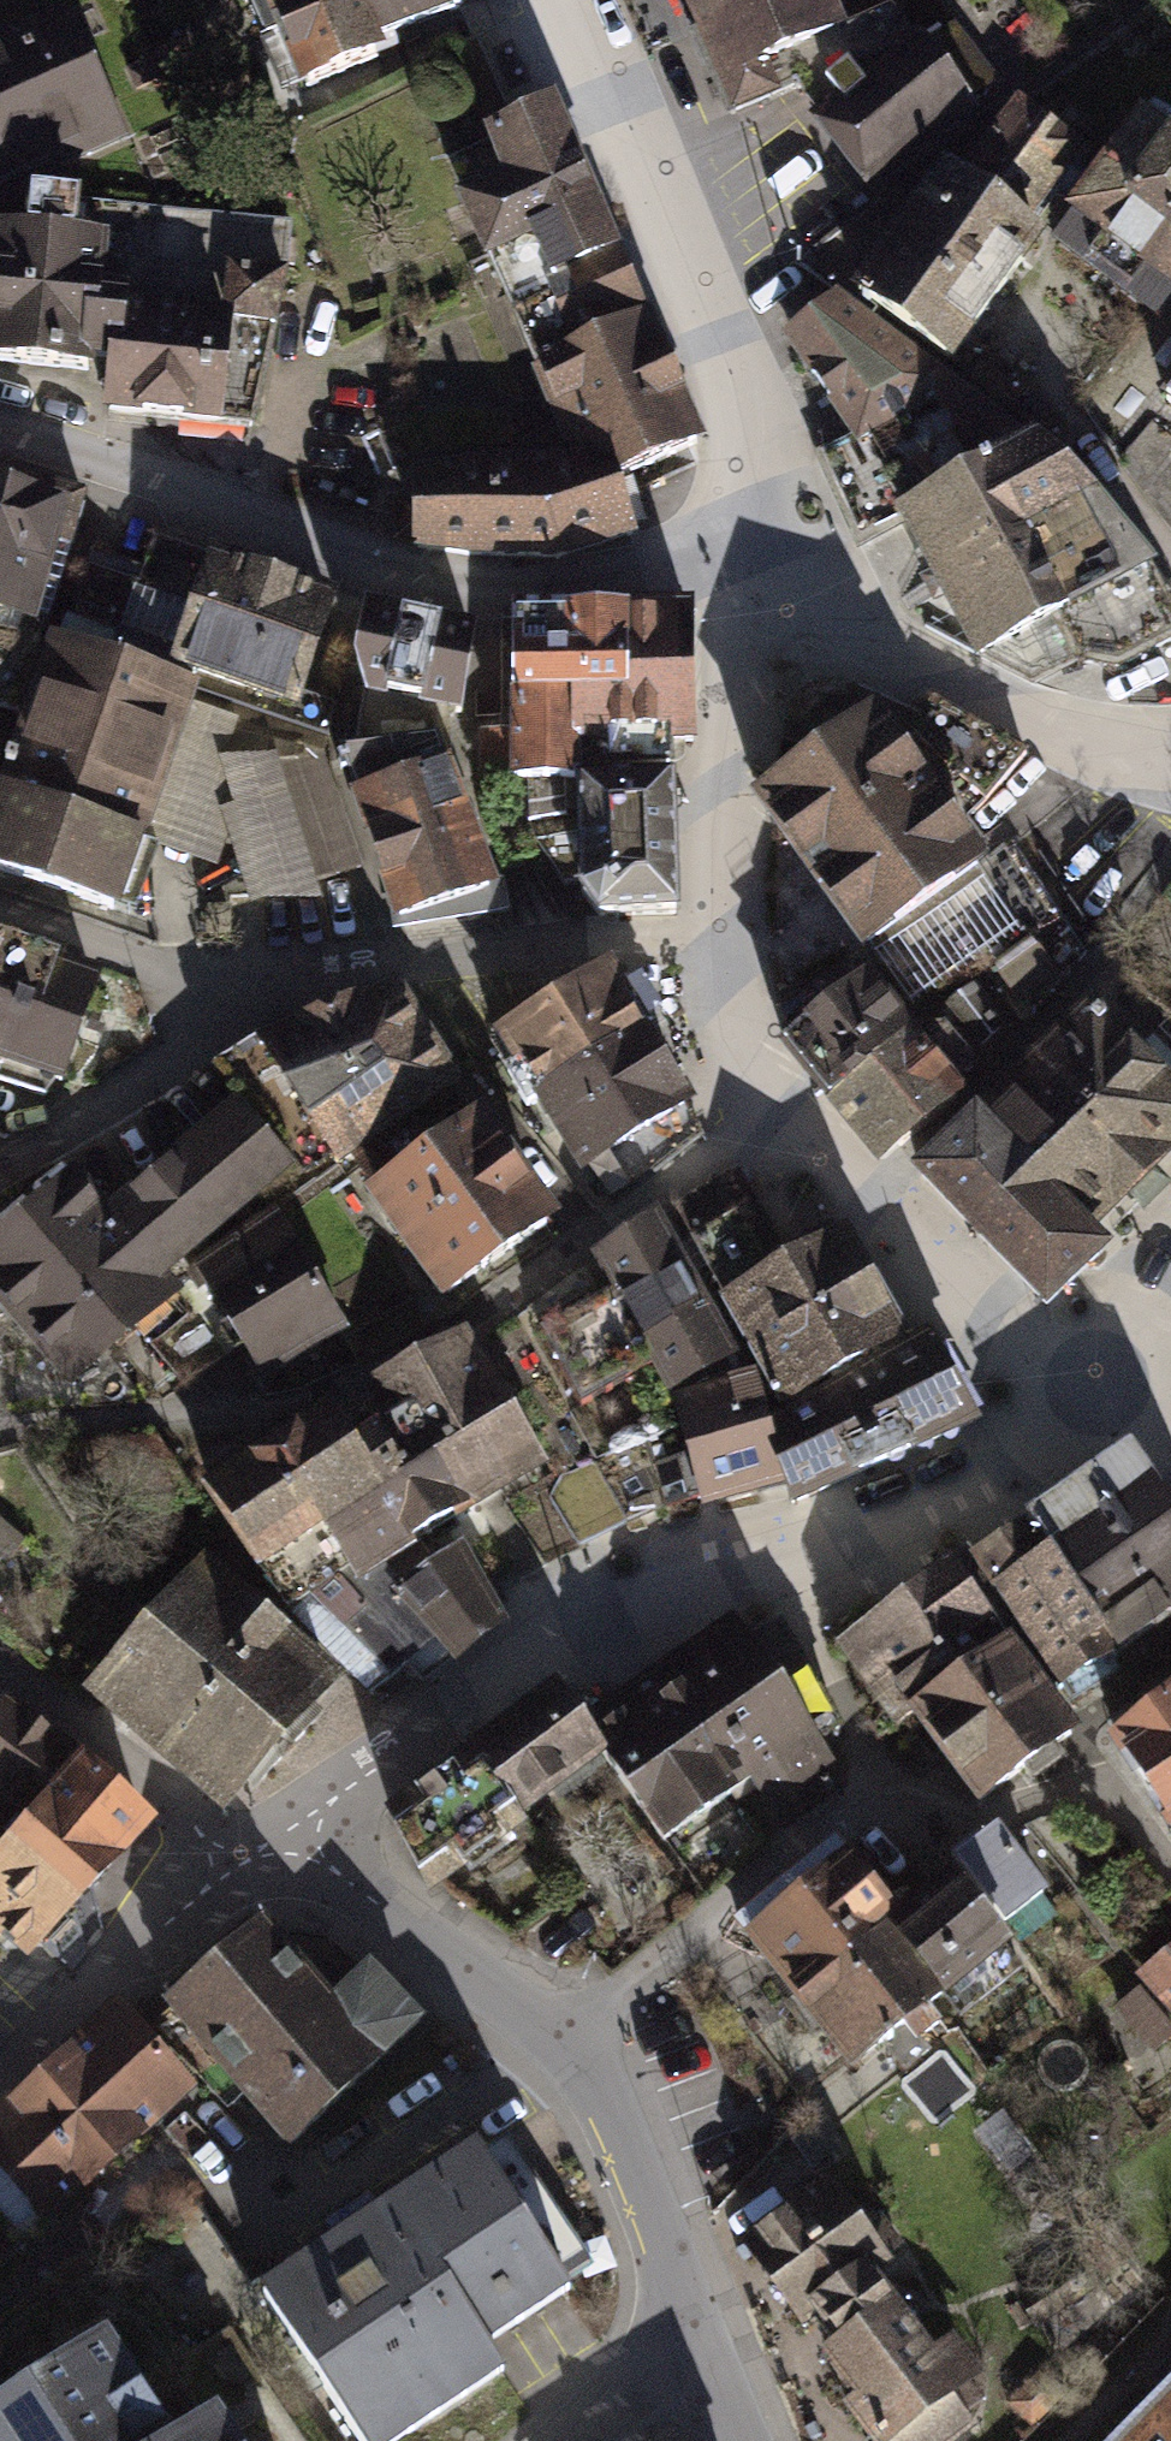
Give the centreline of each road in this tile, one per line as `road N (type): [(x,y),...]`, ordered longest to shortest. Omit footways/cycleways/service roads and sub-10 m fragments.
road 1 (residential): [(1120,1381),(937,1515),(607,1615),(248,1854)]
road 2 (residential): [(0,459),(167,496),(430,586),(531,598),(753,574)]
road 3 (residential): [(1170,1861),(1132,1807),(1018,1838),(920,1838),(859,1819),(798,1850),(560,2036)]
road 4 (residential): [(753,574),(747,410),(577,0)]
road 5 (residential): [(1120,1381),(1011,1349),(888,1223),(754,1060),(720,961)]
road 6 (residential): [(1170,766),(955,679),(863,625),(753,574)]
road 7 (residential): [(720,961),(325,975)]
road 8 (residential): [(720,961),(753,574)]
road 9 (residential): [(0,1164),(325,975)]
road 10 (residential): [(248,1854),(560,2036)]
road 11 (residential): [(248,1854),(0,2093)]
road 12 (residential): [(560,2036),(655,2167),(728,2326)]
road 13 (residential): [(325,975),(95,945),(0,912)]
road 14 (residential): [(0,1633),(248,1854)]
road 15 (residential): [(728,2326),(588,2440)]
road 16 (residential): [(728,2326),(776,2440)]

